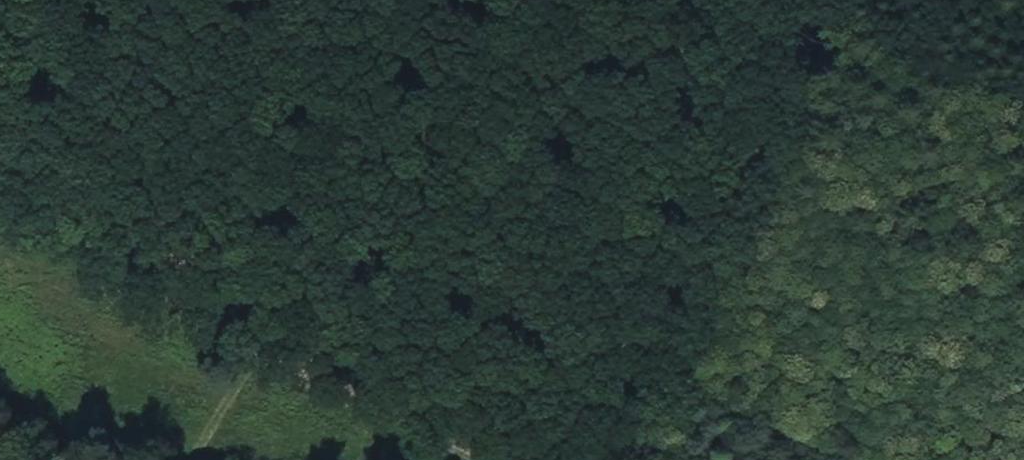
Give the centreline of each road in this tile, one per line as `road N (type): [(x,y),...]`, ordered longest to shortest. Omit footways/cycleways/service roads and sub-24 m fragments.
road 1 (track): [(458,459),(0,229)]

